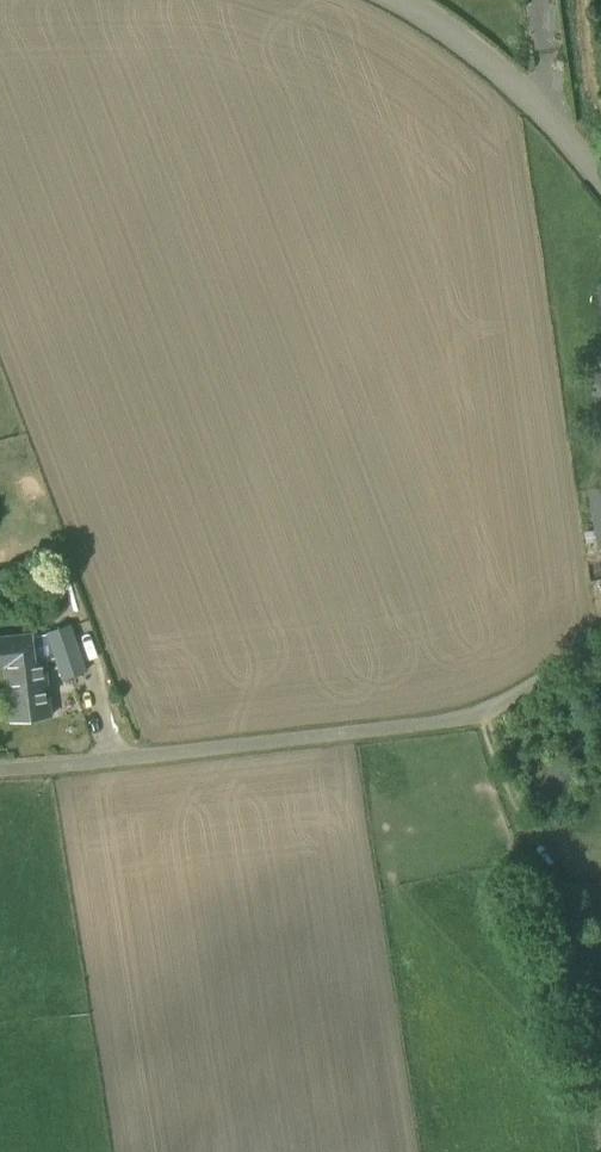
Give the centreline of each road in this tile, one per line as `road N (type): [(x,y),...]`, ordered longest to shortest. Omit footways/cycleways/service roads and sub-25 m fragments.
road 1 (unclassified): [(600,177),(533,100),(391,0)]

